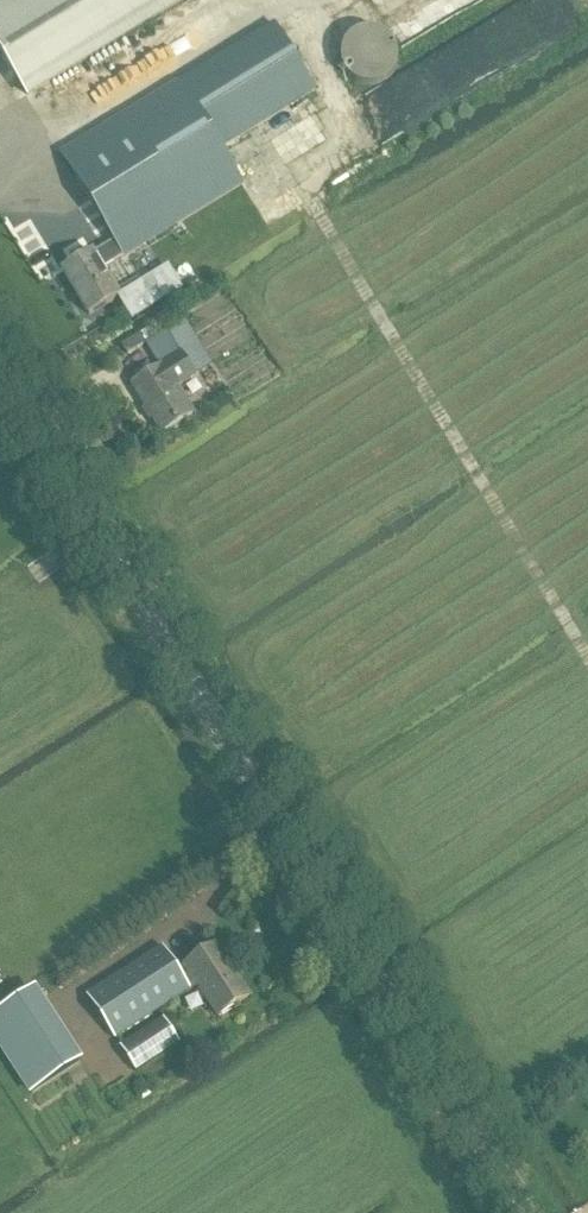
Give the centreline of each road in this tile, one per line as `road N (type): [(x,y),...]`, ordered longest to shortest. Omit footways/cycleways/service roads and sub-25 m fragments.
road 1 (unclassified): [(528,1212),(0,386)]

